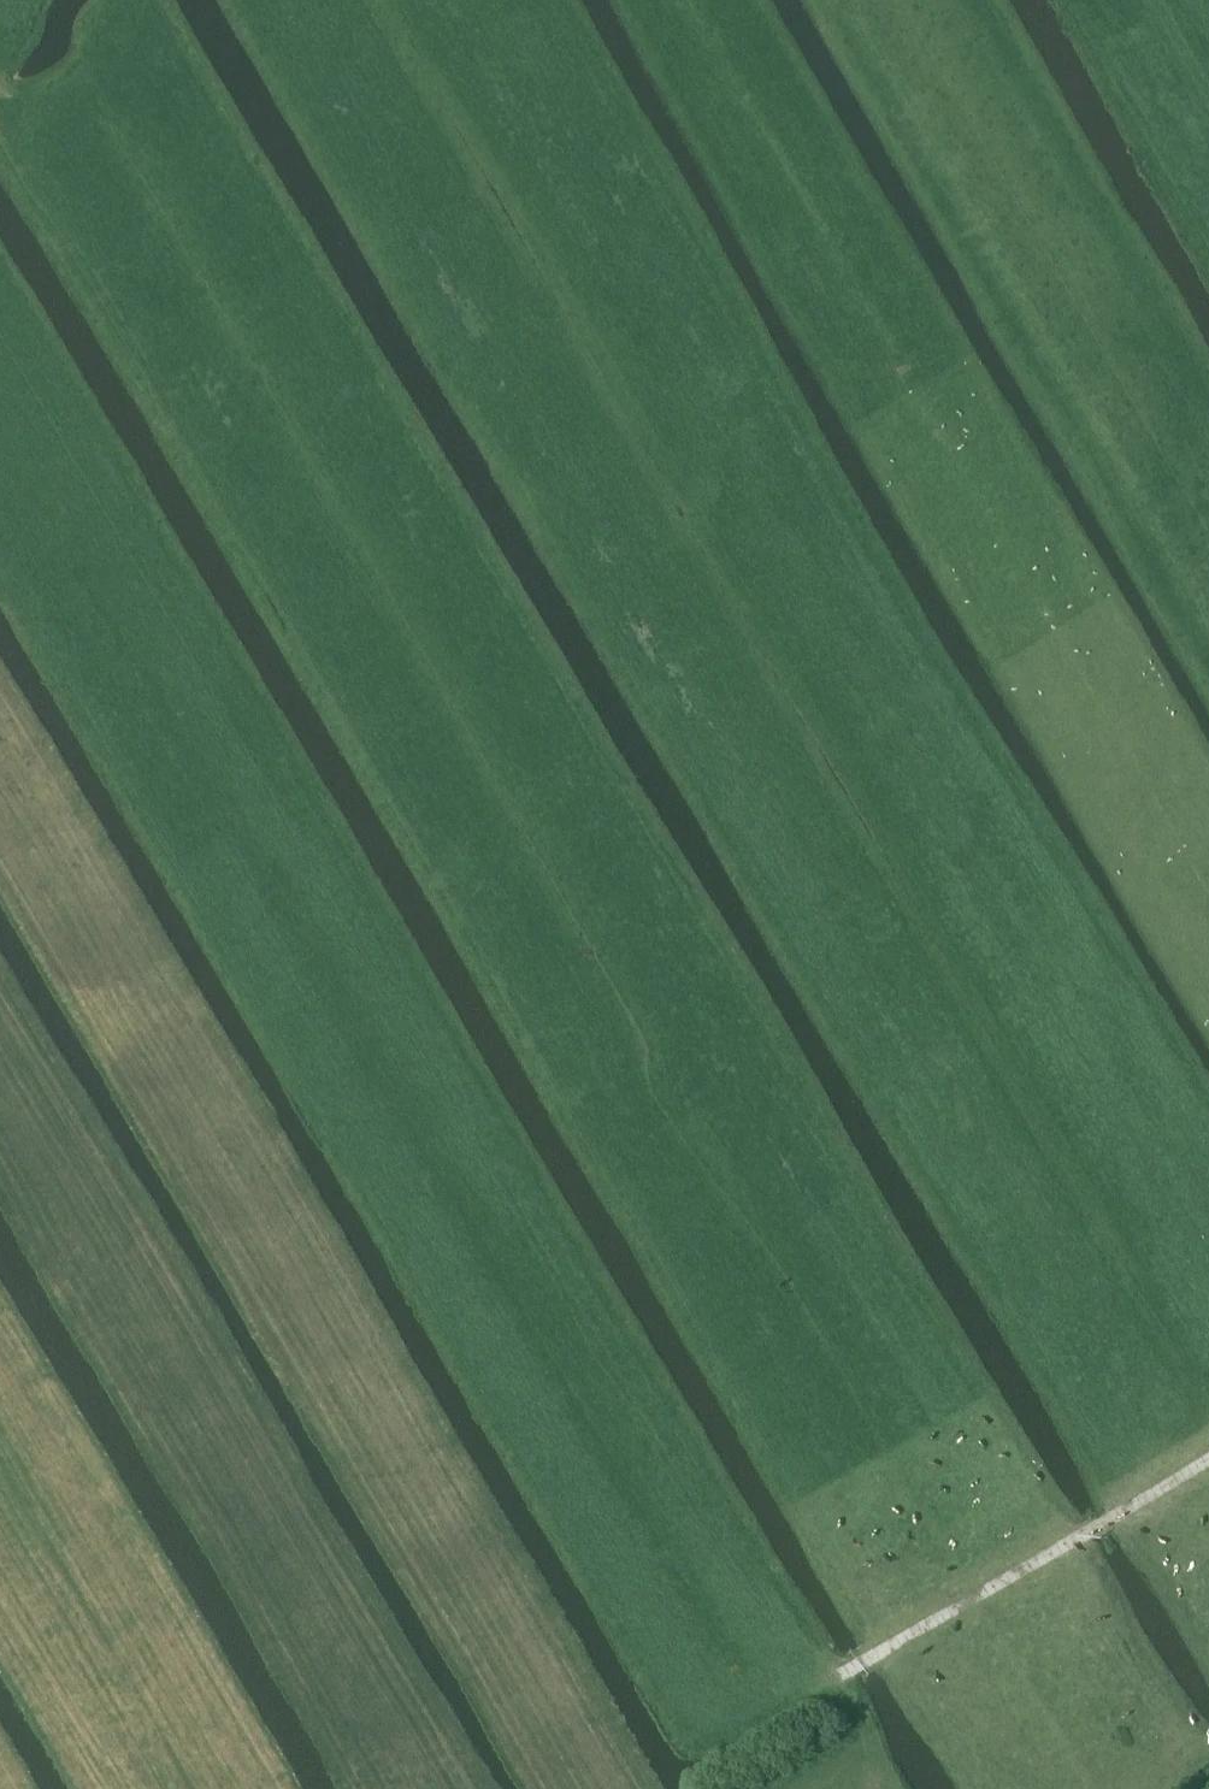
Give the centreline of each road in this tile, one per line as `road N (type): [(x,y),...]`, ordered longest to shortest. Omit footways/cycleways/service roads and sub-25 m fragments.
road 1 (track): [(0,1157),(378,1788)]
road 2 (track): [(840,1673),(1208,1455)]

